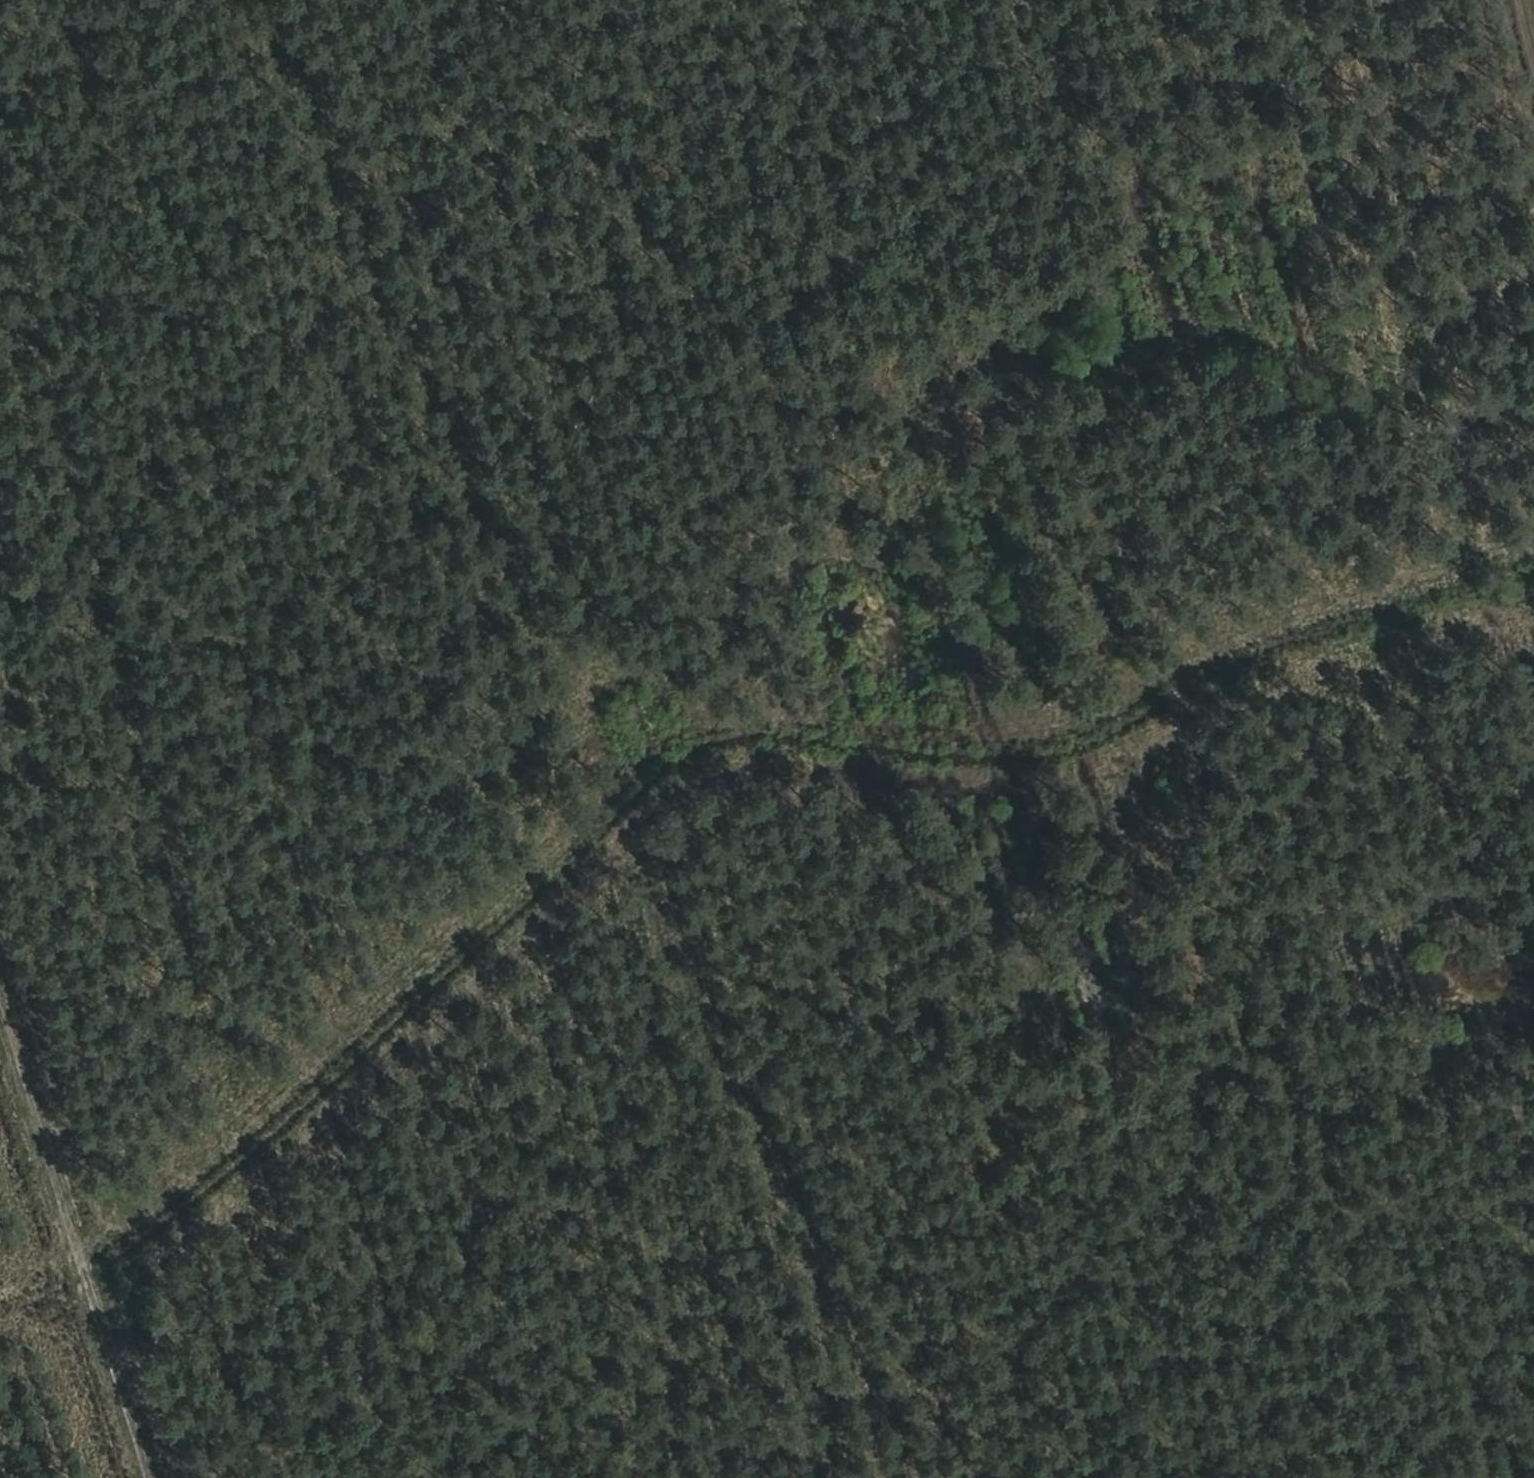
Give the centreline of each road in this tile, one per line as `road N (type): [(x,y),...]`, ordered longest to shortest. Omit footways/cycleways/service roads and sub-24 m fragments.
road 1 (track): [(0,1021),(145,1477)]
road 2 (track): [(1533,287),(1450,0)]

